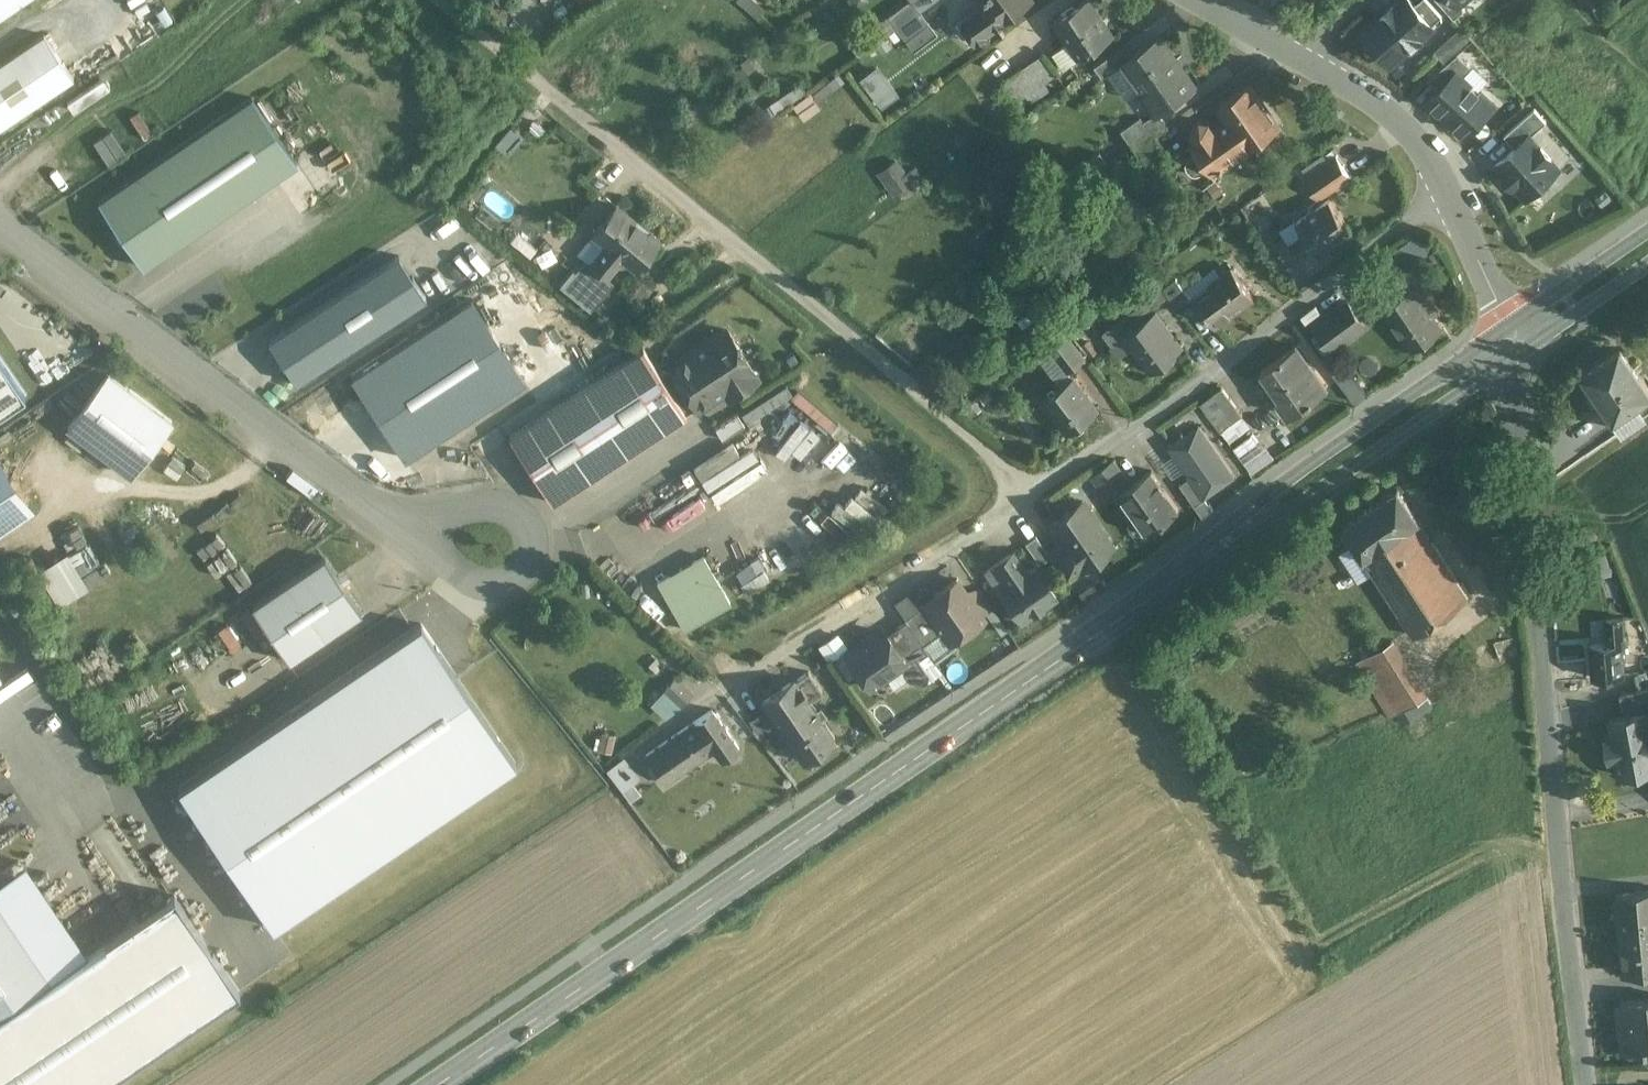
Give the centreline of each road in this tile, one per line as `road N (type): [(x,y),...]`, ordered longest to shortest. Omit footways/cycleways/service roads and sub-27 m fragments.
road 1 (secondary): [(439,1084),(1513,338)]
road 2 (residential): [(1449,196),(1037,496),(741,678)]
road 3 (unclassified): [(1584,1084),(1513,338)]
road 4 (track): [(1037,496),(480,39)]
road 5 (residential): [(0,220),(419,537)]
road 6 (residential): [(419,537),(479,588),(514,585),(528,571),(533,535),(523,519),(471,509),(441,521)]
road 7 (residential): [(1305,60),(1375,101),(1413,140),(1449,196)]
road 8 (secondary): [(1513,338),(1647,249)]
road 9 (residential): [(1449,196),(1513,338)]
road 10 (residential): [(1197,0),(1305,60)]

